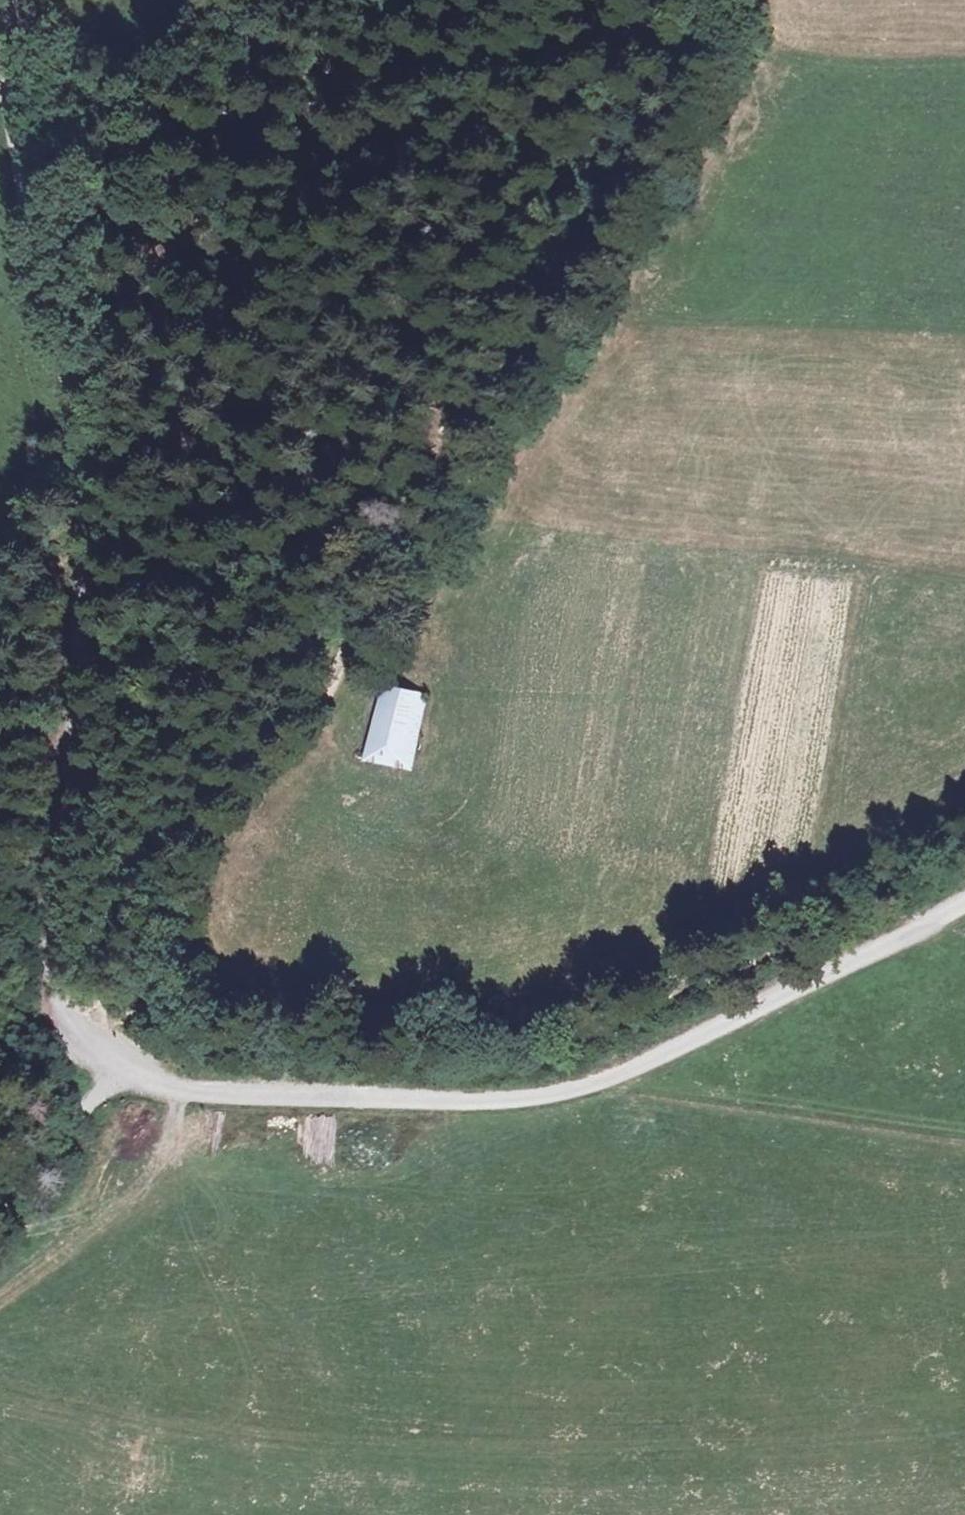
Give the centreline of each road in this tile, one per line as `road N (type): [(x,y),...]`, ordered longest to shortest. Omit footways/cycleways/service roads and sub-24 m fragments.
road 1 (track): [(89,1058),(165,886),(241,812),(343,657),(492,401),(587,258),(722,0)]
road 2 (track): [(964,900),(622,1074),(575,1089),(476,1100),(141,1085)]
road 3 (track): [(309,984),(148,1026),(89,1058)]
road 4 (track): [(110,1078),(61,1168),(0,1226)]

